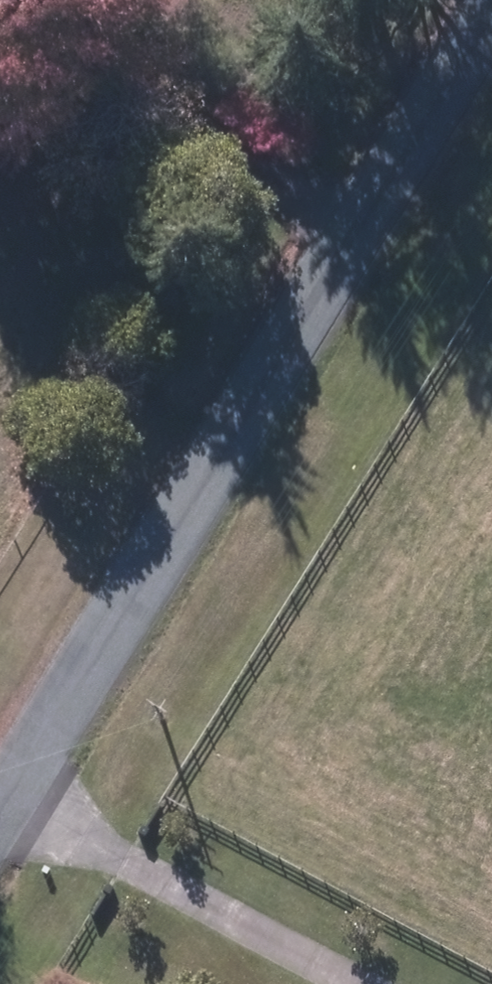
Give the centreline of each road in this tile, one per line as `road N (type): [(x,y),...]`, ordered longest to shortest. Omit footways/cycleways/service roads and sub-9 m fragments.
road 1 (unclassified): [(491,31),(0,834)]
road 2 (track): [(372,238),(0,9)]
road 3 (track): [(20,803),(369,983)]

